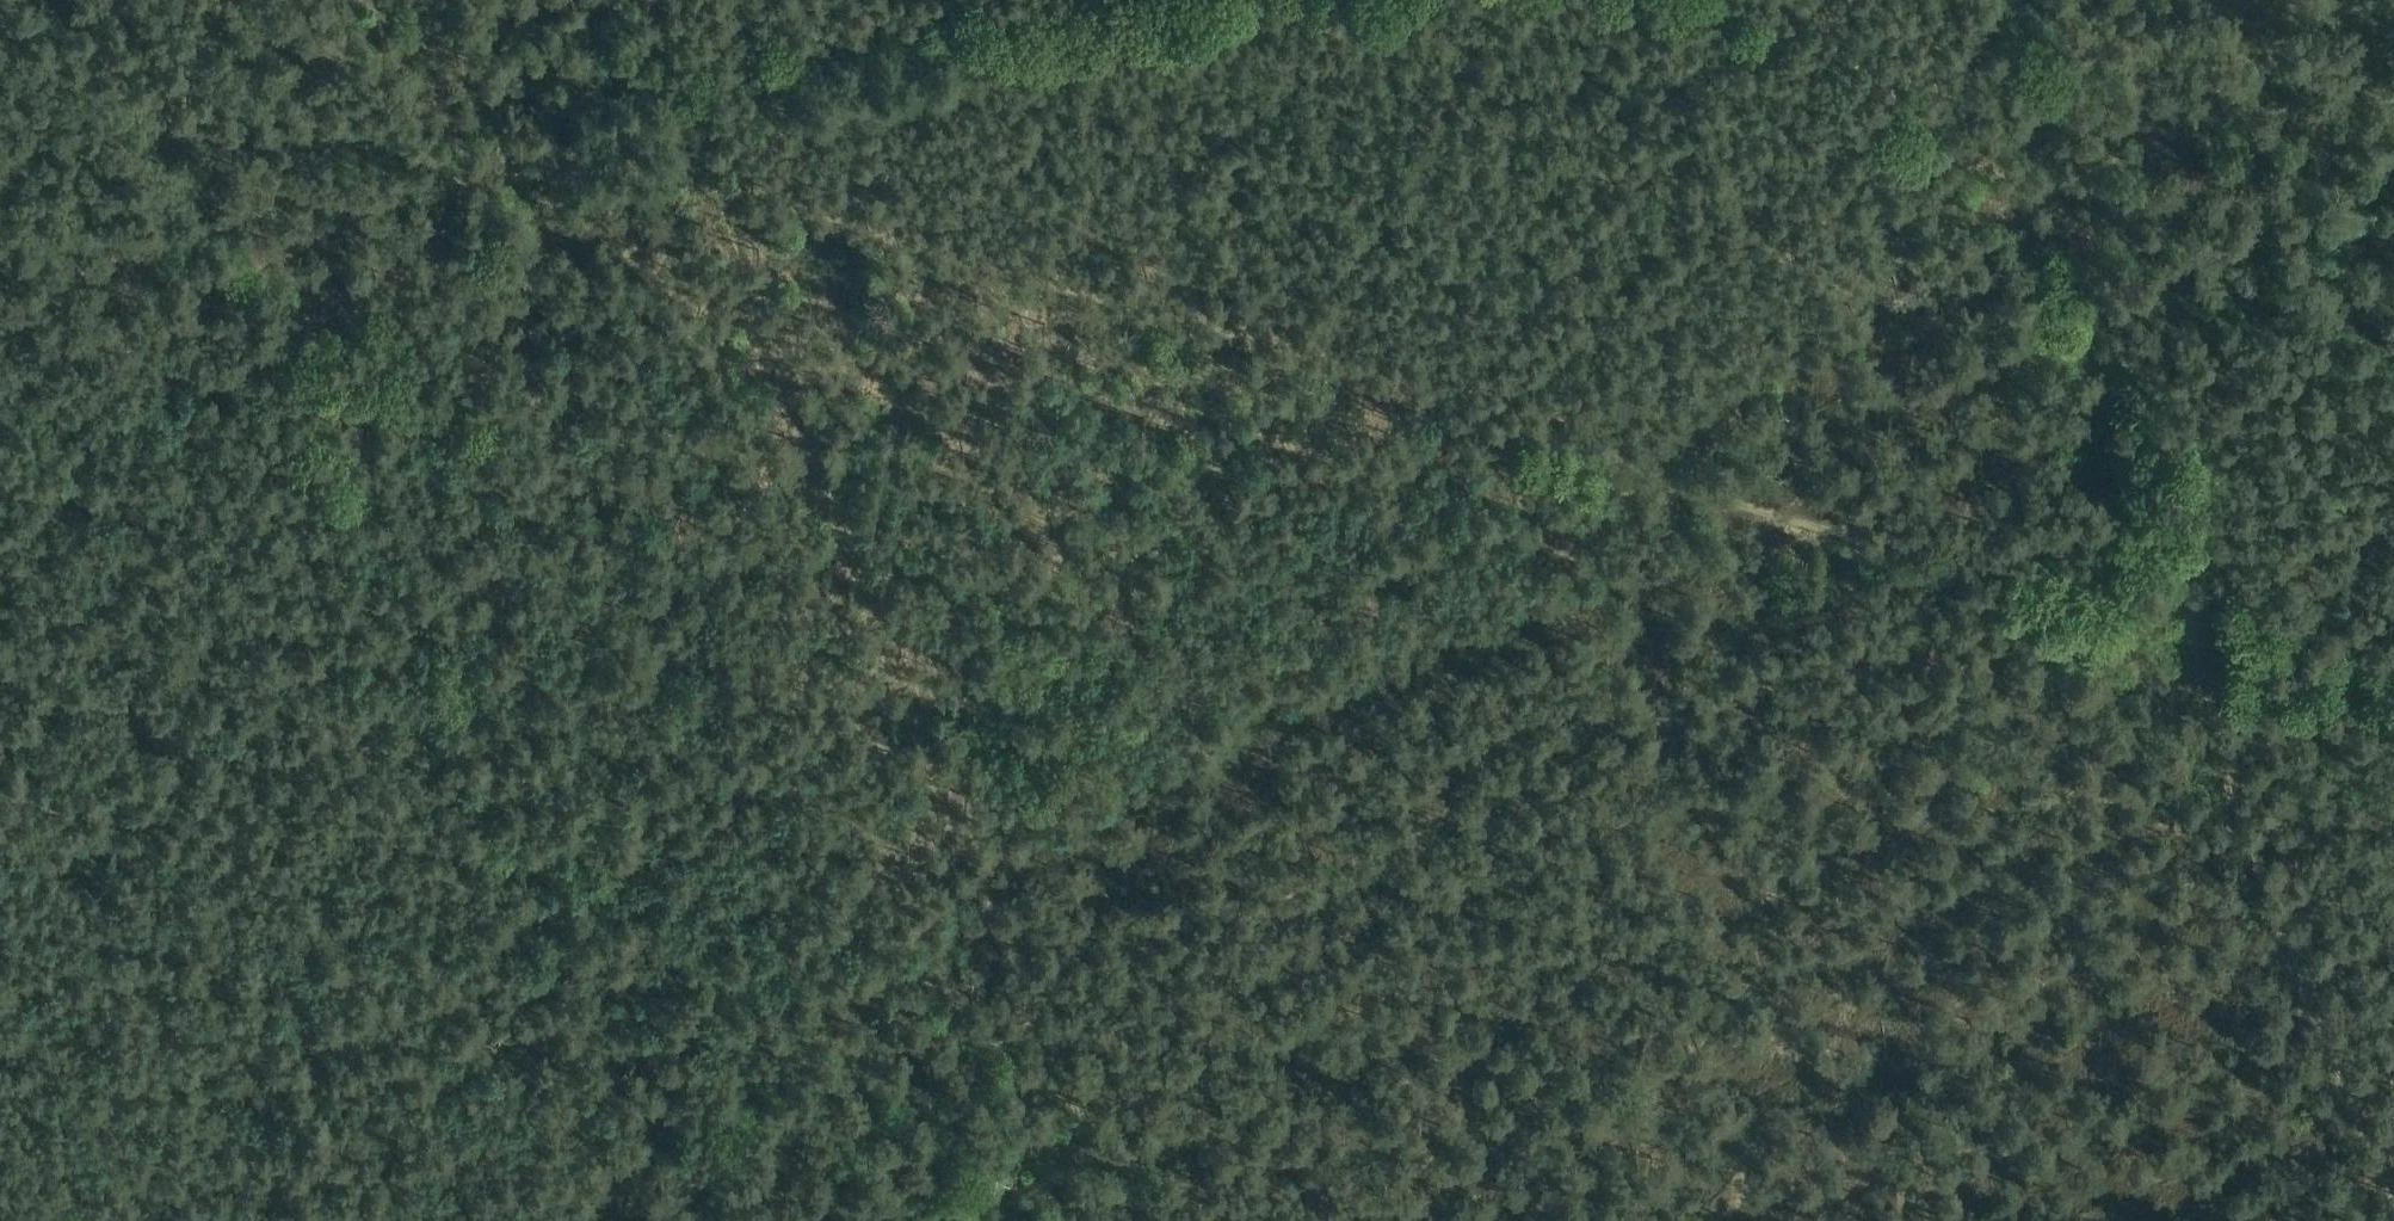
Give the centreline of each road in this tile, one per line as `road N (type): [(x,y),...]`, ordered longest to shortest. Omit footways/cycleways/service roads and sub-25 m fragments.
road 1 (track): [(0,318),(173,229),(285,195),(469,180),(709,181)]
road 2 (track): [(709,181),(675,85),(683,62),(1053,0)]
road 3 (track): [(1741,0),(1841,49),(1991,166),(2054,201)]
road 4 (track): [(2082,268),(2119,286),(2164,277),(2393,172)]
road 5 (track): [(2189,634),(2393,651)]

